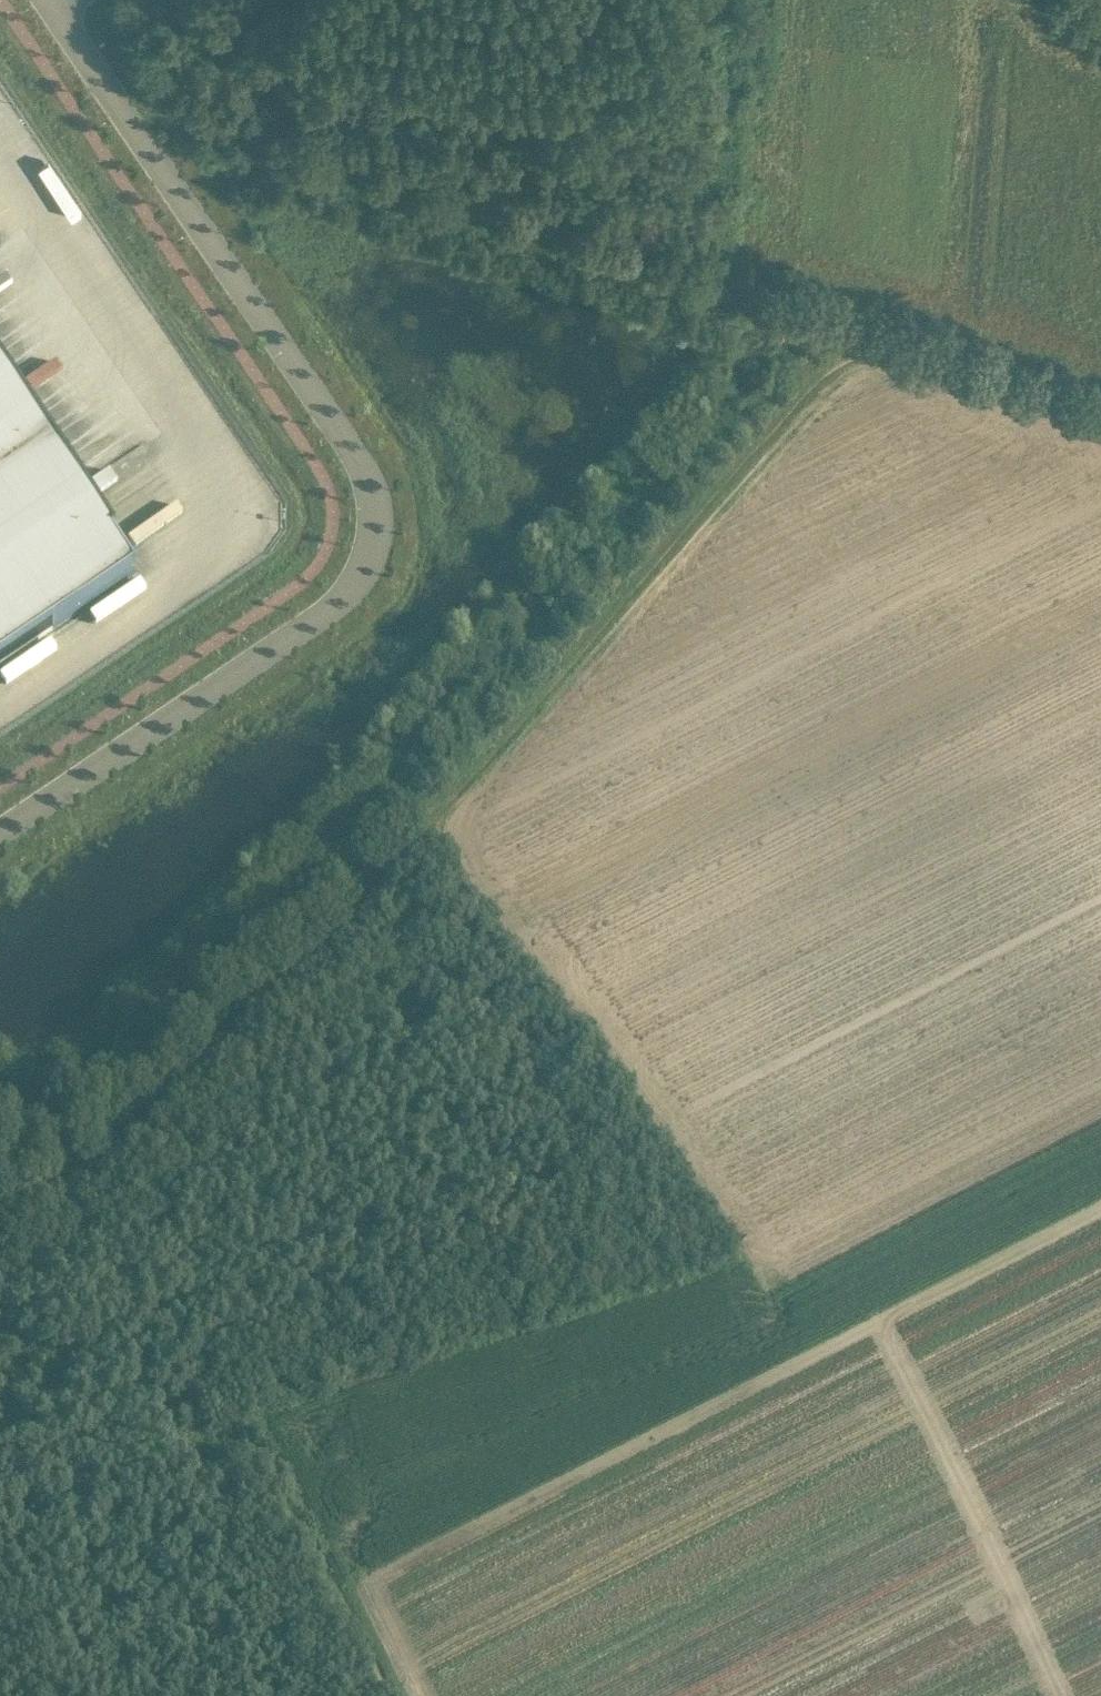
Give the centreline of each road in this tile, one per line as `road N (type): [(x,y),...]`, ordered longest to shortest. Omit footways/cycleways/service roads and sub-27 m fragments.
road 1 (track): [(423,826),(816,381),(846,358),(908,352)]
road 2 (unclassified): [(47,0),(359,459),(373,512),(372,547)]
road 3 (unclassified): [(0,836),(321,621),(358,583),(372,547)]
road 4 (track): [(716,283),(1100,420)]

